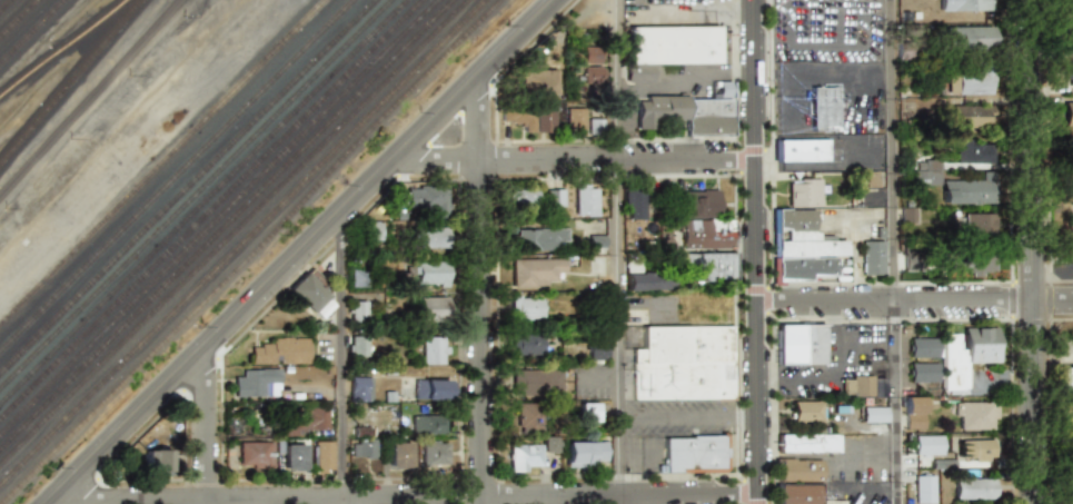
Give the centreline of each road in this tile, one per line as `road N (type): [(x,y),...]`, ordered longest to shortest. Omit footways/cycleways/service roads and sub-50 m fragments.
road 1 (tertiary): [(551,0),(42,503)]
road 2 (residential): [(758,495),(97,501),(71,495),(64,482)]
road 3 (secondary): [(754,0),(758,503)]
road 4 (residential): [(1031,0),(1035,503)]
road 5 (residential): [(478,72),(484,503)]
road 6 (residential): [(753,158),(390,160)]
road 7 (residential): [(754,304),(1072,302)]
road 8 (residential): [(190,357),(203,372),(206,503)]

